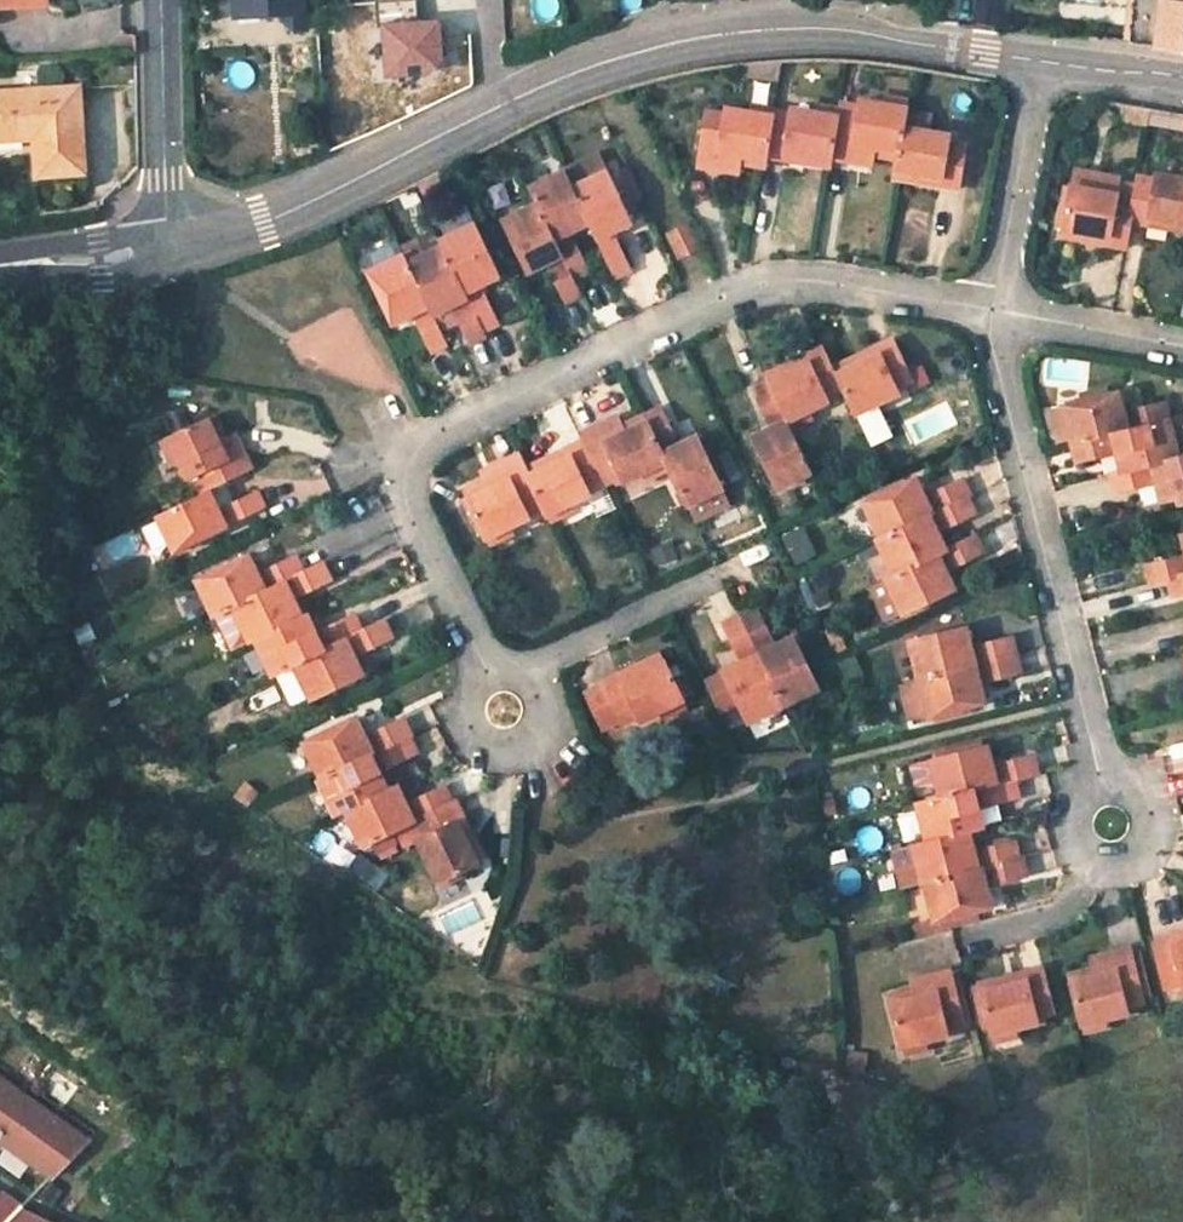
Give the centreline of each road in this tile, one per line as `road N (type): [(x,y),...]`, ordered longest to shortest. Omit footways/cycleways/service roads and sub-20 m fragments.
road 1 (residential): [(988,307),(798,277),(725,291),(417,452),(401,492),(490,680)]
road 2 (tertiary): [(170,249),(254,225),(575,70),(728,31)]
road 3 (residential): [(988,307),(1111,829)]
road 4 (tertiary): [(728,31),(816,26),(1037,57)]
road 5 (residential): [(1037,57),(988,307)]
road 6 (residential): [(164,0),(170,249)]
road 7 (residential): [(703,581),(490,680)]
road 8 (residential): [(1182,347),(988,307)]
road 9 (tertiary): [(0,269),(170,249)]
road 10 (tertiary): [(1037,57),(1182,76)]

